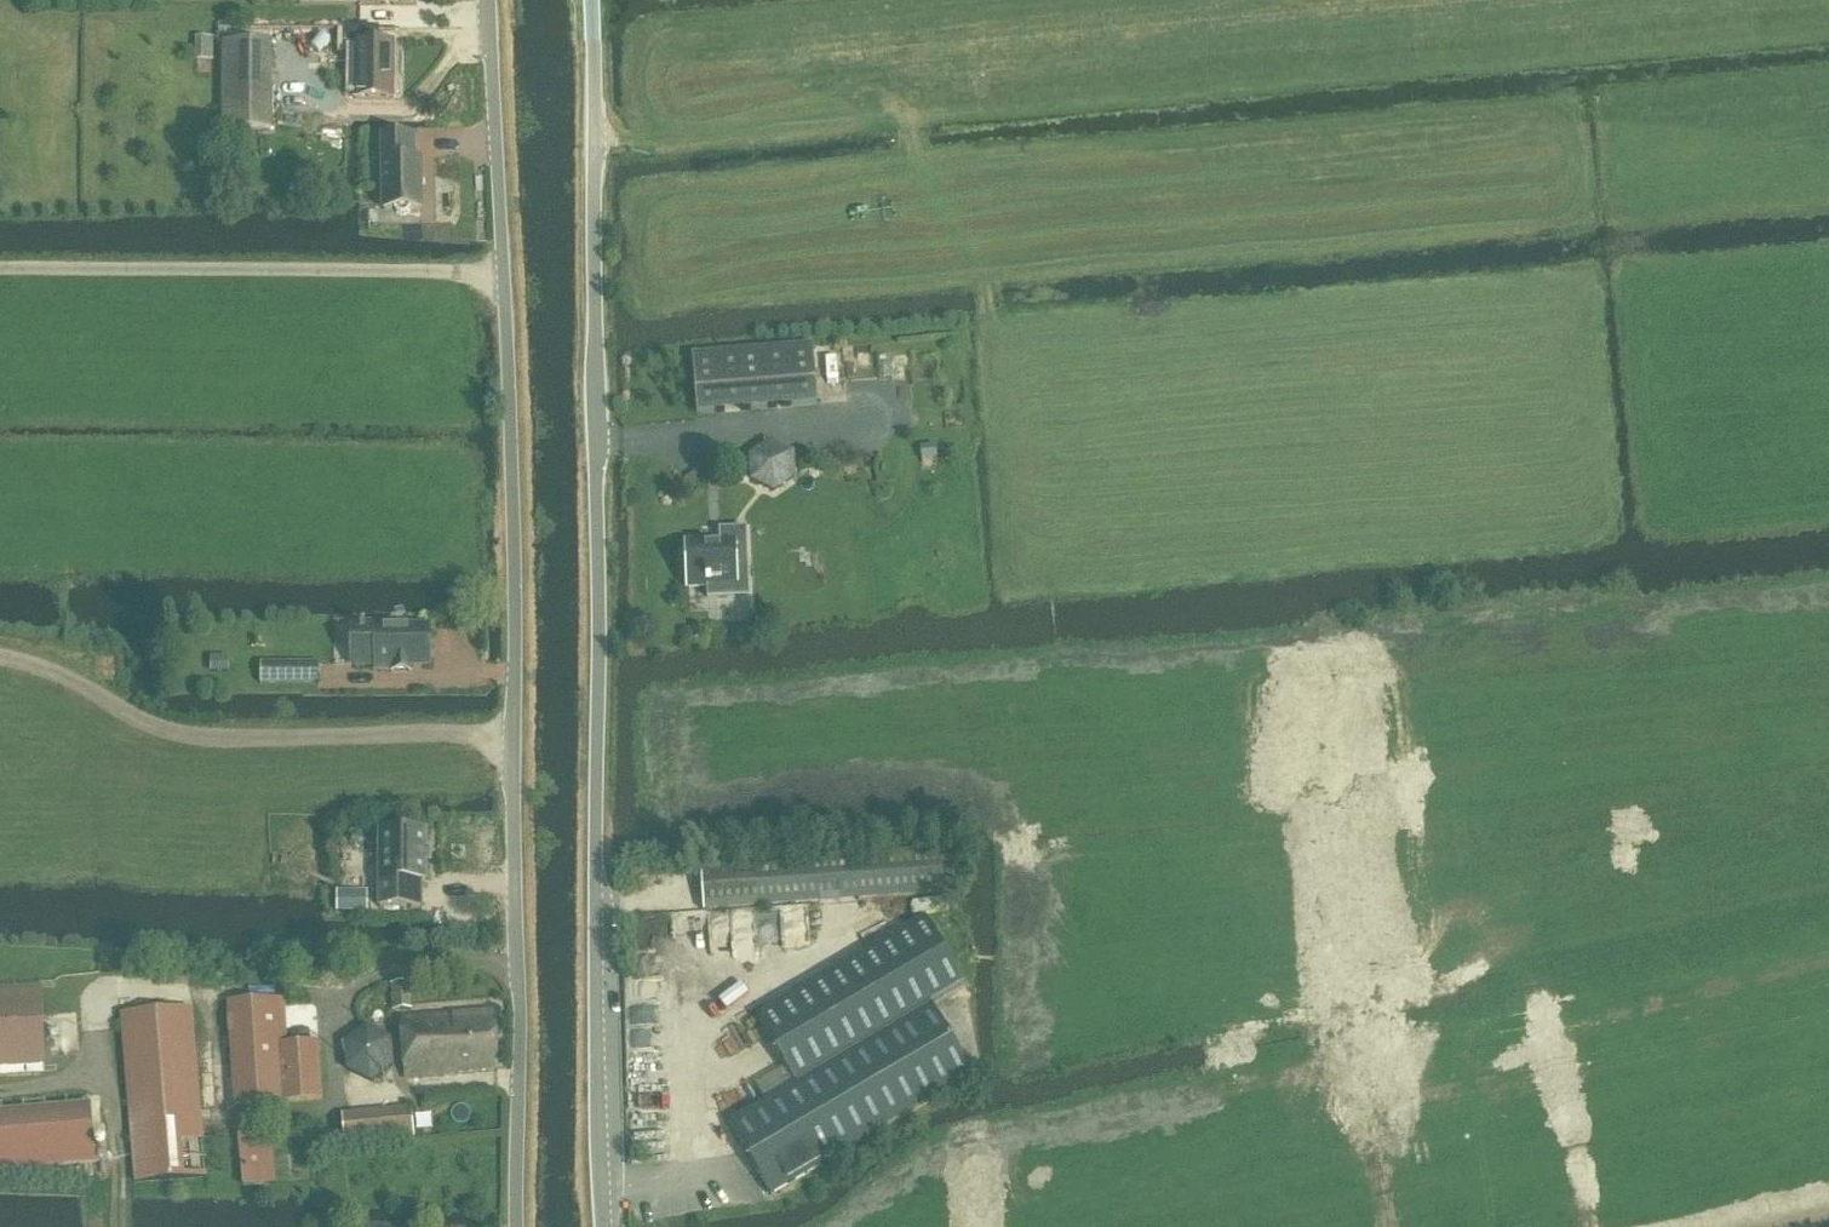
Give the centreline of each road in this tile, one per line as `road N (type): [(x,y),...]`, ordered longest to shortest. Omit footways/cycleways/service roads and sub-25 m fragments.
road 1 (unclassified): [(514,1226),(512,504),(491,0)]
road 2 (tertiary): [(604,1226),(591,0)]

